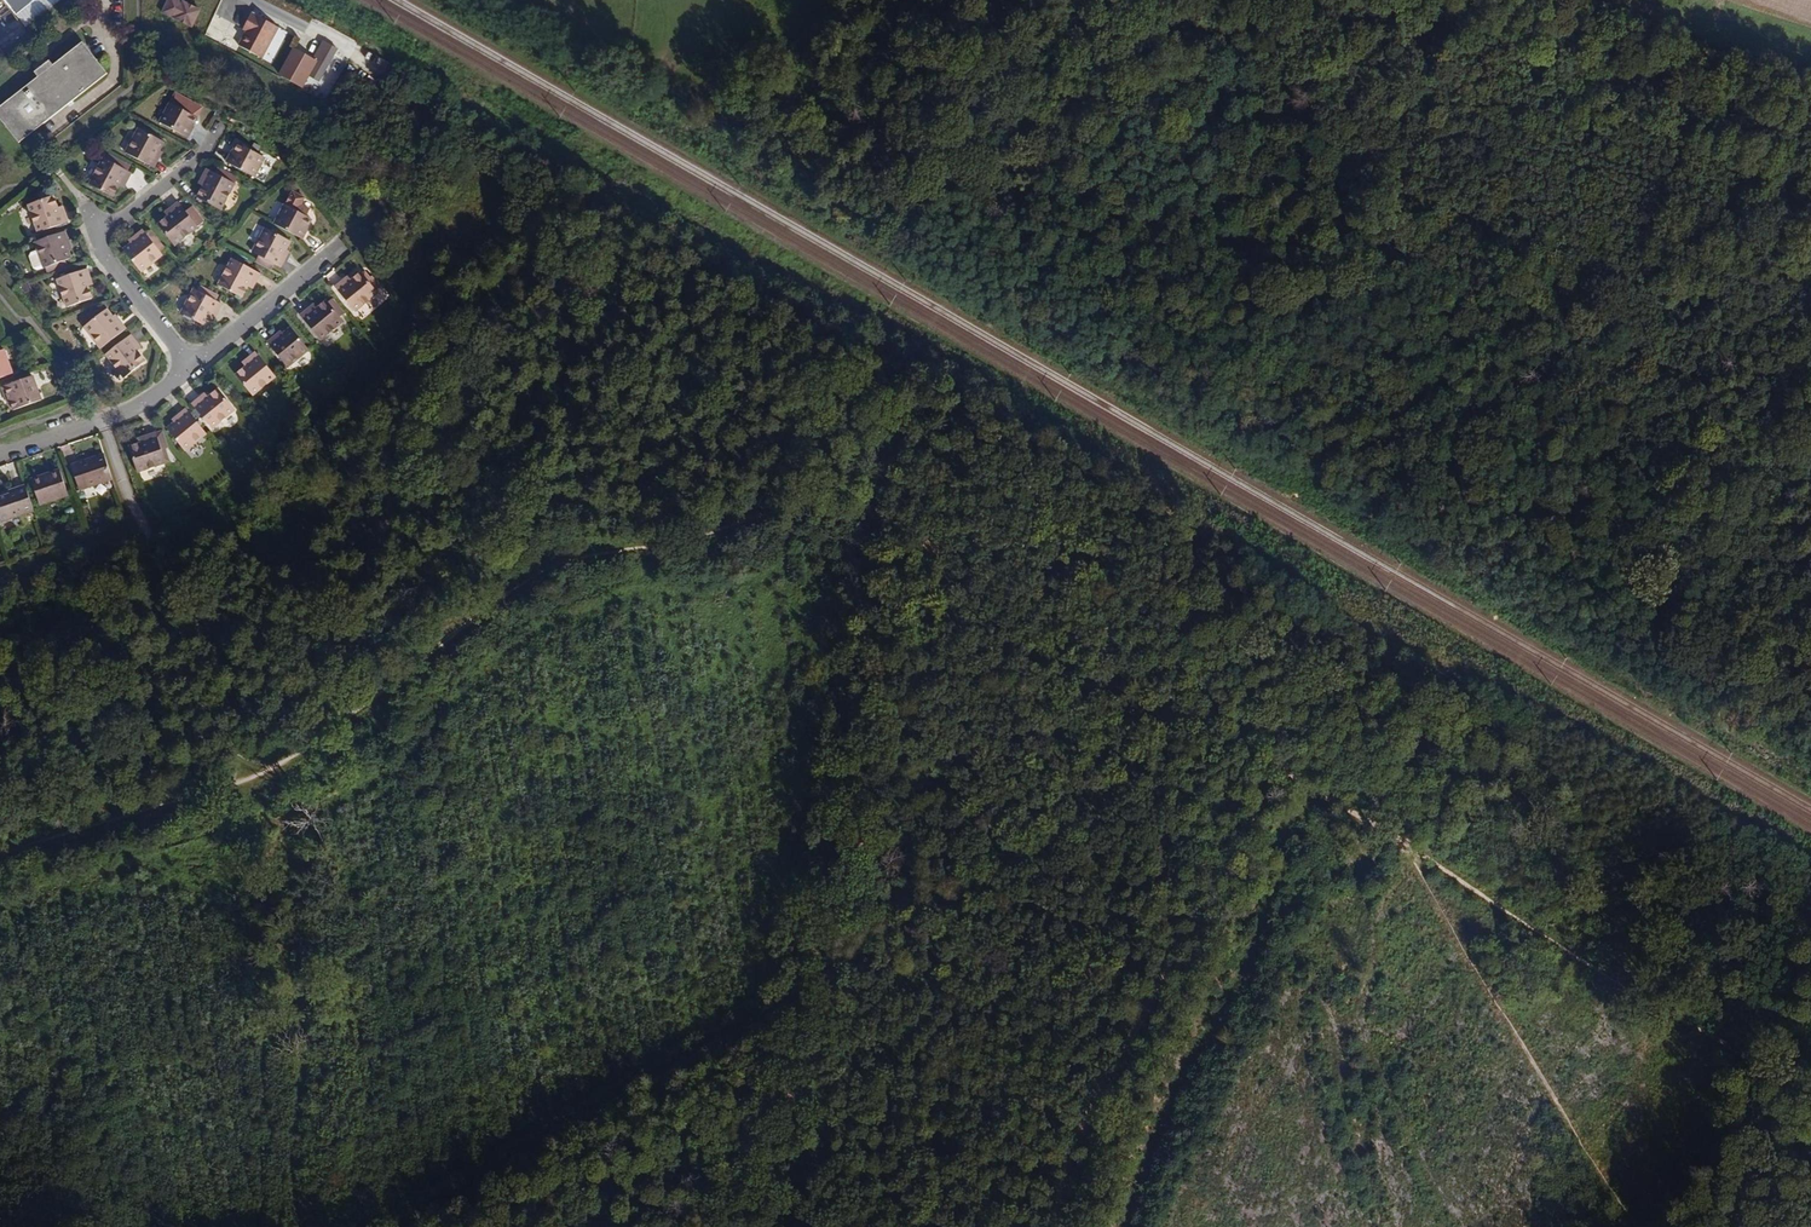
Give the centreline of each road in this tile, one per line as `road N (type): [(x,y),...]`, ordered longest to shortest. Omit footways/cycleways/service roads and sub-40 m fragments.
road 1 (track): [(1173,683),(897,515),(802,498),(698,539),(563,561),(353,714),(242,783),(163,614),(148,520),(126,491),(98,422)]
road 2 (track): [(1173,683),(1150,759),(1166,867),(1163,961),(1056,1226)]
road 3 (track): [(1404,848),(1810,1096)]
road 4 (track): [(1404,848),(1631,1226)]
road 5 (residential): [(189,364),(99,251),(94,222),(117,218),(201,155),(215,136)]
road 6 (track): [(1173,683),(1404,848)]
road 7 (residential): [(0,453),(150,399),(189,364)]
road 8 (residential): [(189,364),(340,241)]
road 9 (track): [(1193,521),(1173,683)]

